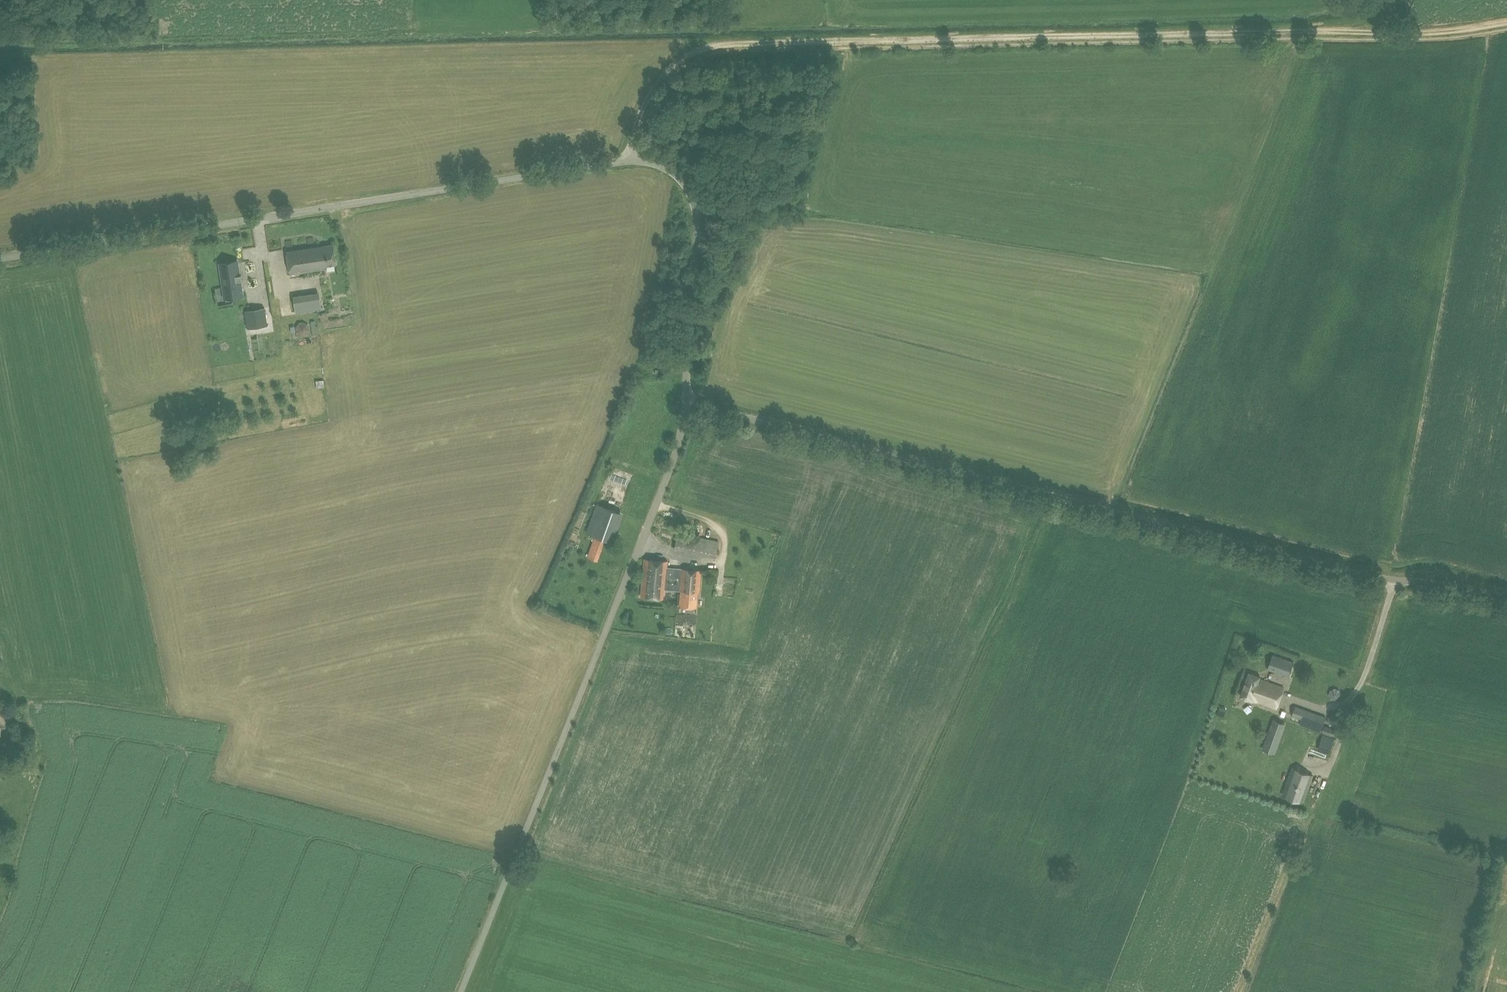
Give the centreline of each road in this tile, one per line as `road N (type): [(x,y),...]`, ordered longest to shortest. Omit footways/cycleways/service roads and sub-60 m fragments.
road 1 (unclassified): [(0,258),(620,161),(656,163),(686,182),(696,215),(684,403)]
road 2 (track): [(1506,24),(1421,35),(721,44),(671,70),(635,133)]
road 3 (unclassified): [(1506,594),(1370,573),(684,403)]
road 4 (unclassified): [(461,991),(679,444),(684,403)]

